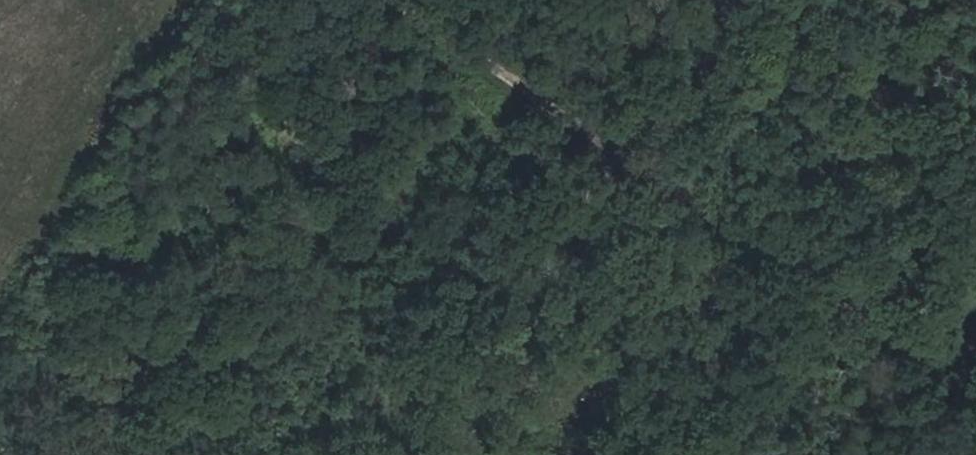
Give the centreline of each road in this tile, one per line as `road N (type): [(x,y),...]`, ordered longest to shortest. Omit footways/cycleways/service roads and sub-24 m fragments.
road 1 (track): [(398,0),(975,383)]

